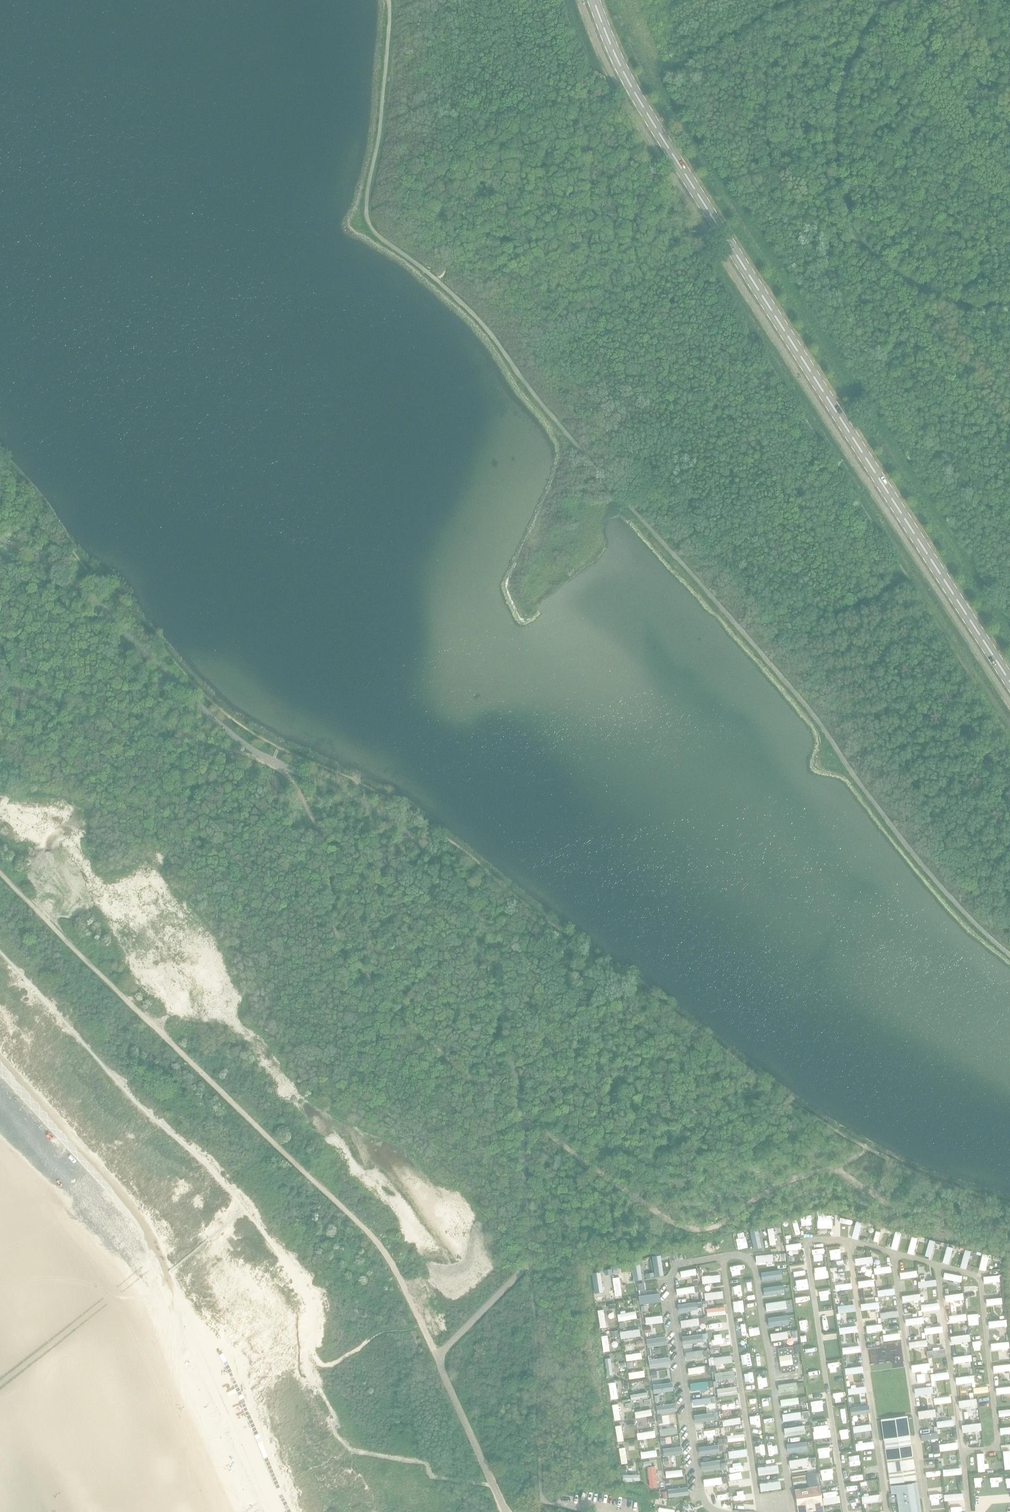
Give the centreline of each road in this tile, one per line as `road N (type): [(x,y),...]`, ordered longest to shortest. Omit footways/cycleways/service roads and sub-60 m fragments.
road 1 (secondary): [(1009,680),(652,121),(594,0)]
road 2 (unclassified): [(0,1069),(135,1217),(162,1276)]

